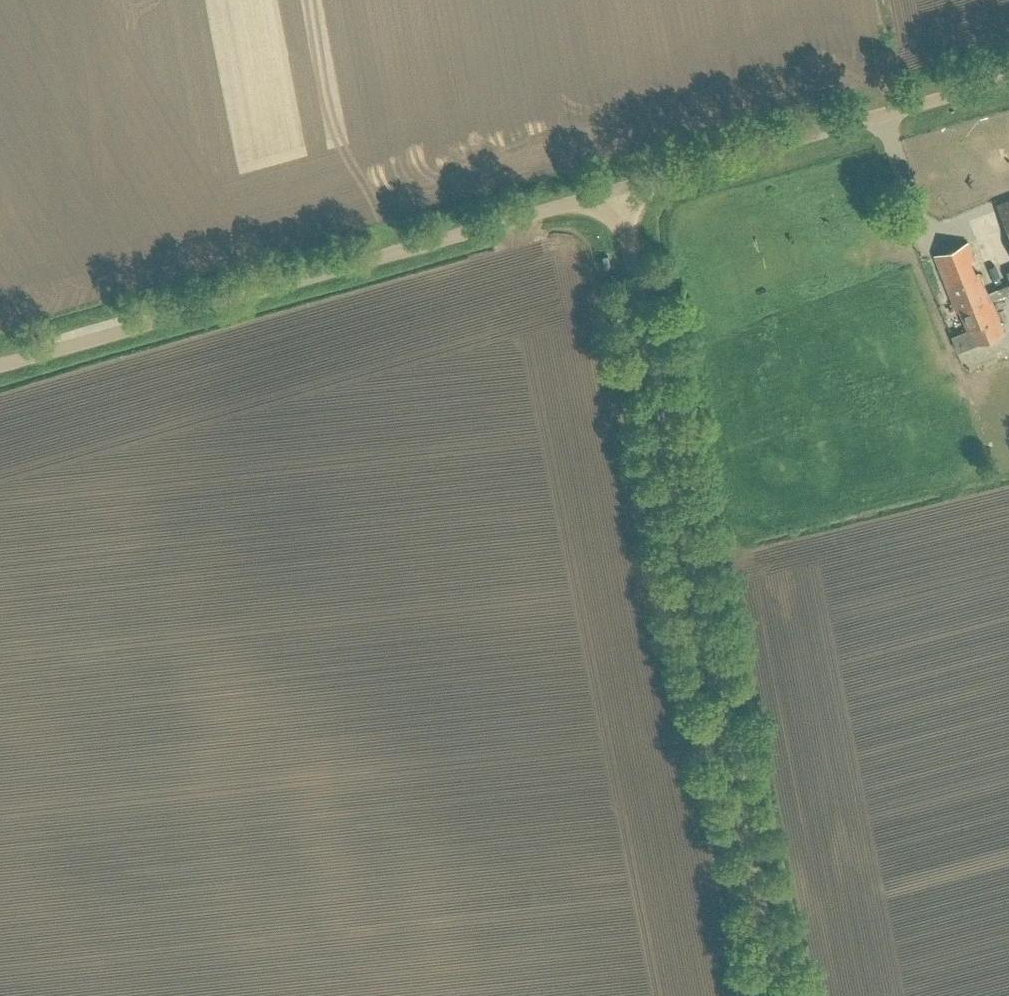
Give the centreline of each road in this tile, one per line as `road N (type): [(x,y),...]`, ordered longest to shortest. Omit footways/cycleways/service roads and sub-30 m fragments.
road 1 (unclassified): [(778,995),(616,190)]
road 2 (unclassified): [(0,363),(616,190)]
road 3 (unclassified): [(1008,78),(616,190)]

